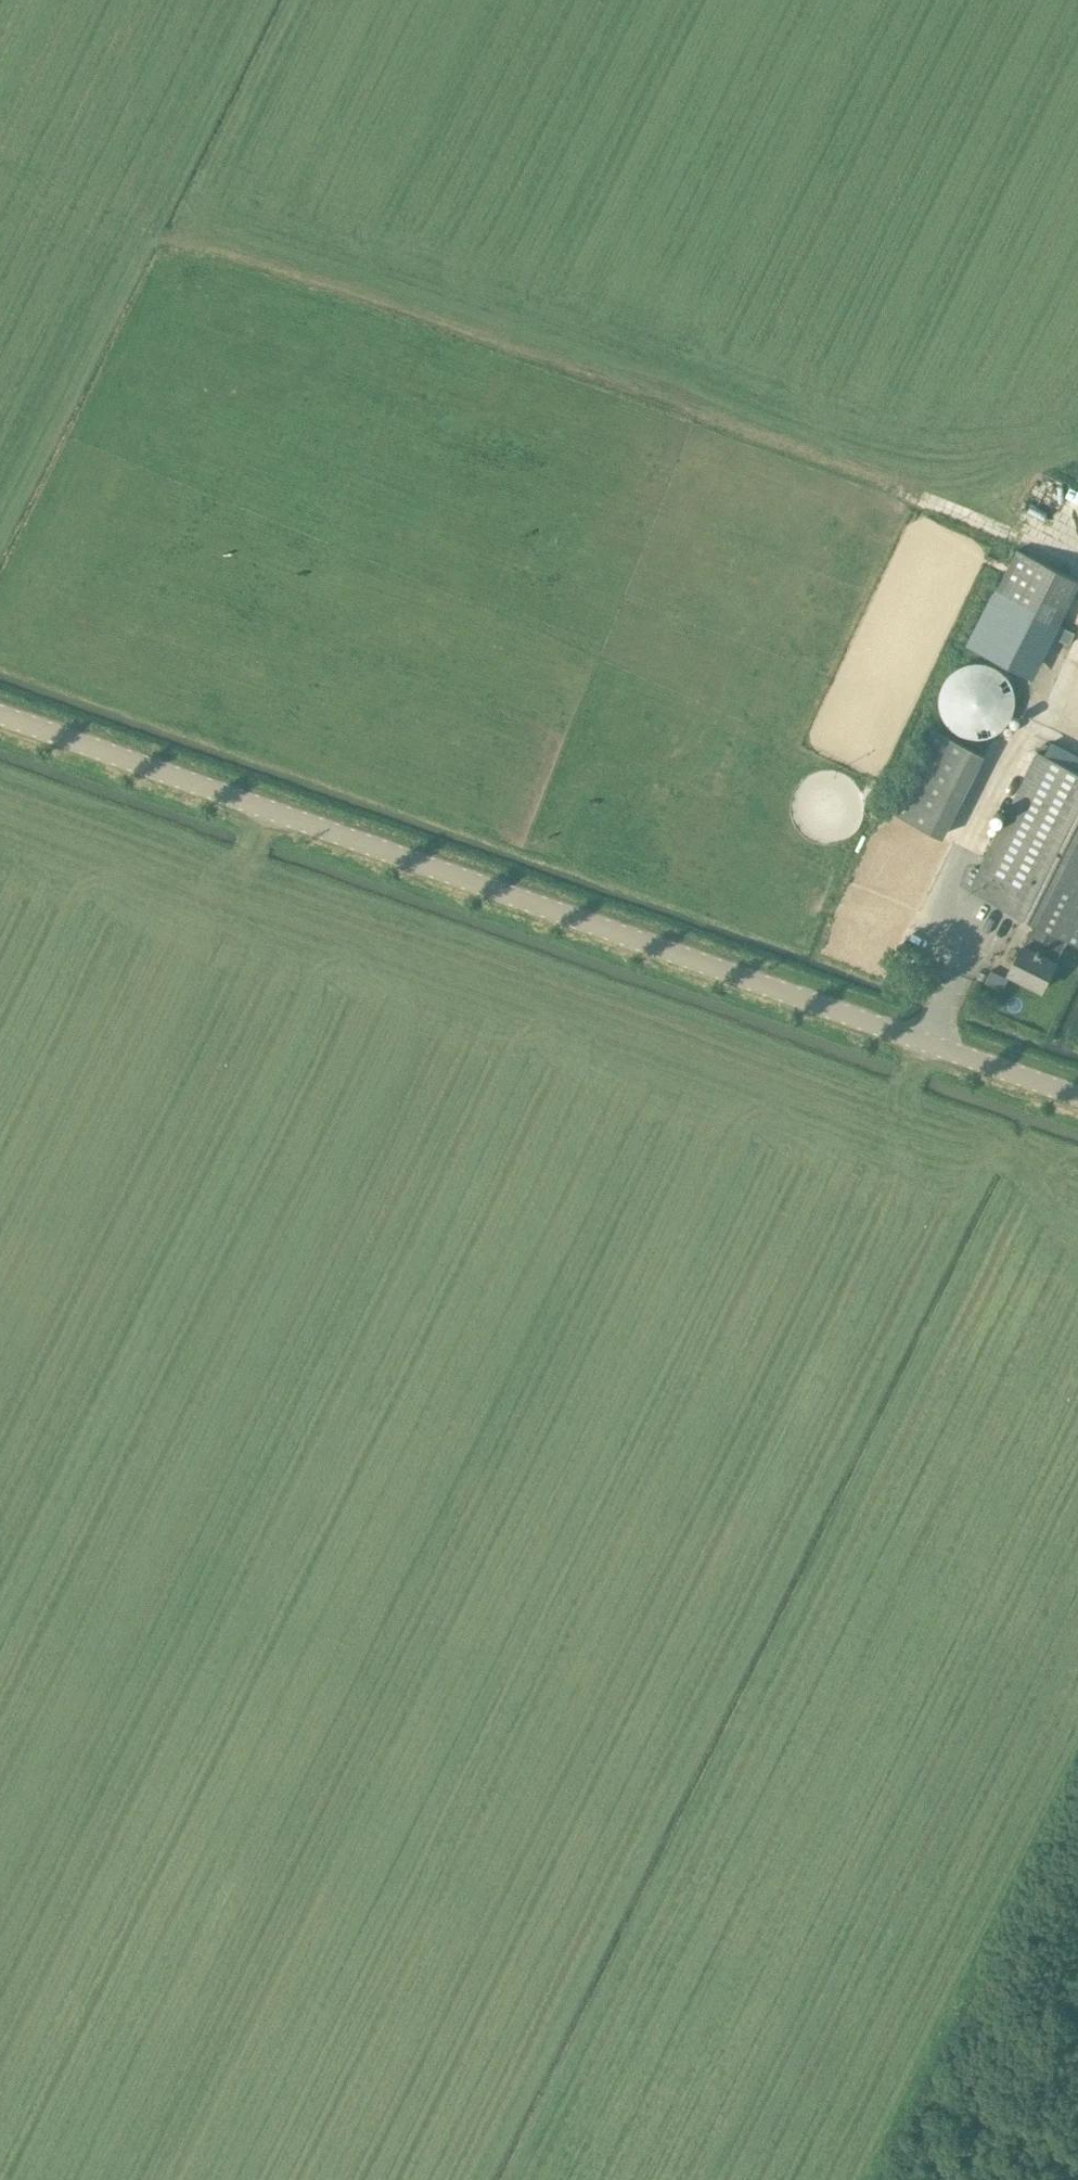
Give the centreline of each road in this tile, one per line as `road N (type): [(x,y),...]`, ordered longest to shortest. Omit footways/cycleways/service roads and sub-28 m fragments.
road 1 (unclassified): [(1077,1095),(0,716)]

